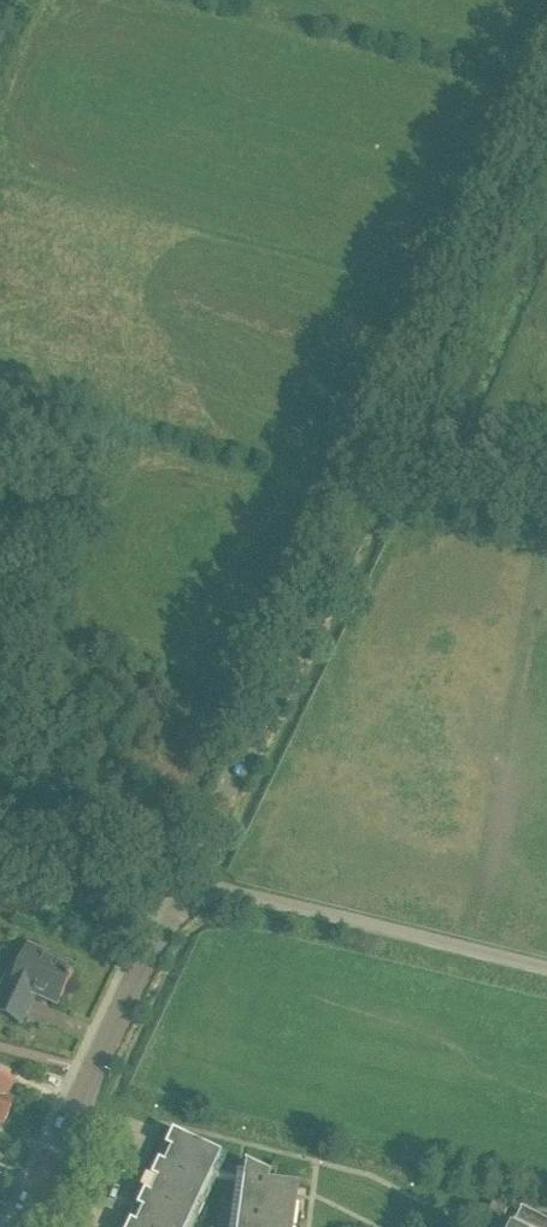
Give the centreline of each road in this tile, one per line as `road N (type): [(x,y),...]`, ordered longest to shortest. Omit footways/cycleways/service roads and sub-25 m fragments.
road 1 (unclassified): [(26,1226),(546,106)]
road 2 (track): [(186,886),(0,841)]
road 3 (track): [(546,508),(381,465)]

